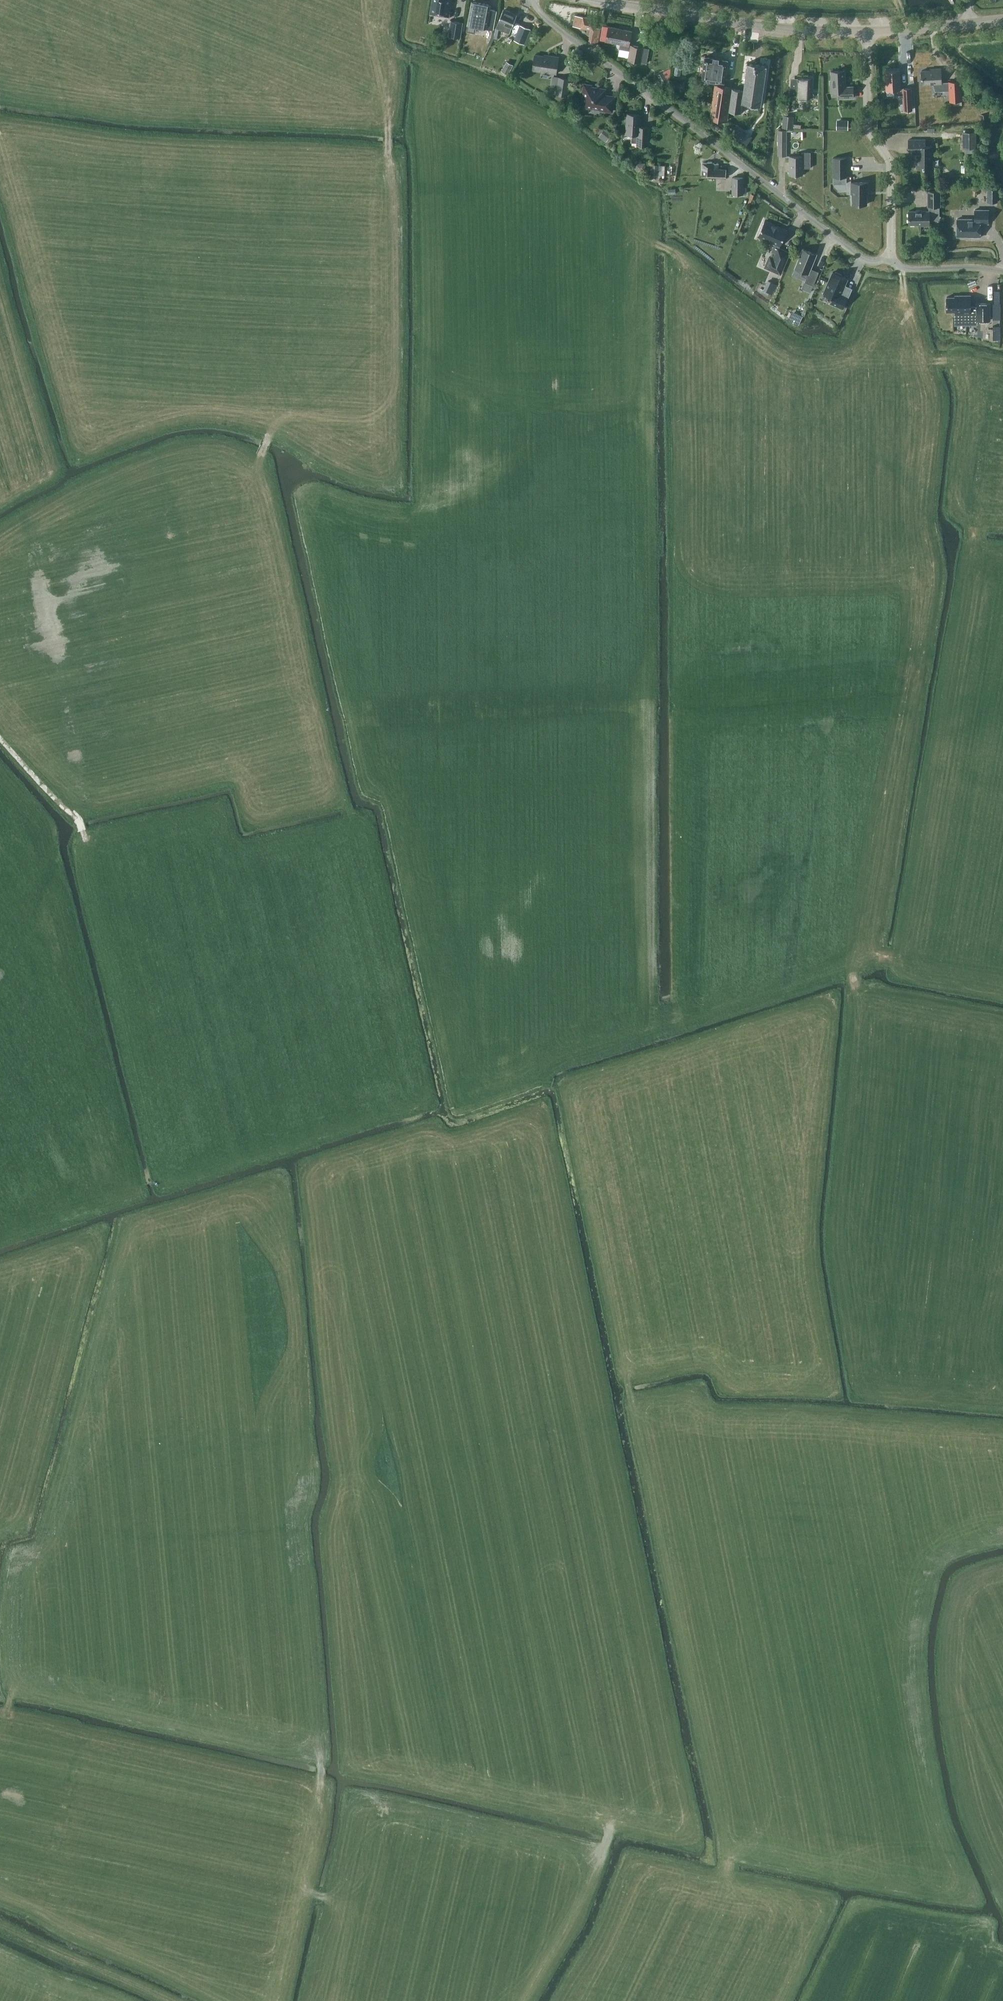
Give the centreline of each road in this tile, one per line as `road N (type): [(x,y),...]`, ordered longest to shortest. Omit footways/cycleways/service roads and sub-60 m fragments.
road 1 (unclassified): [(891,267),(864,262),(552,25),(533,0)]
road 2 (tertiary): [(868,32),(737,24),(592,0)]
road 3 (residential): [(891,267),(890,164),(867,128),(868,32)]
road 4 (tertiary): [(1002,20),(868,32)]

